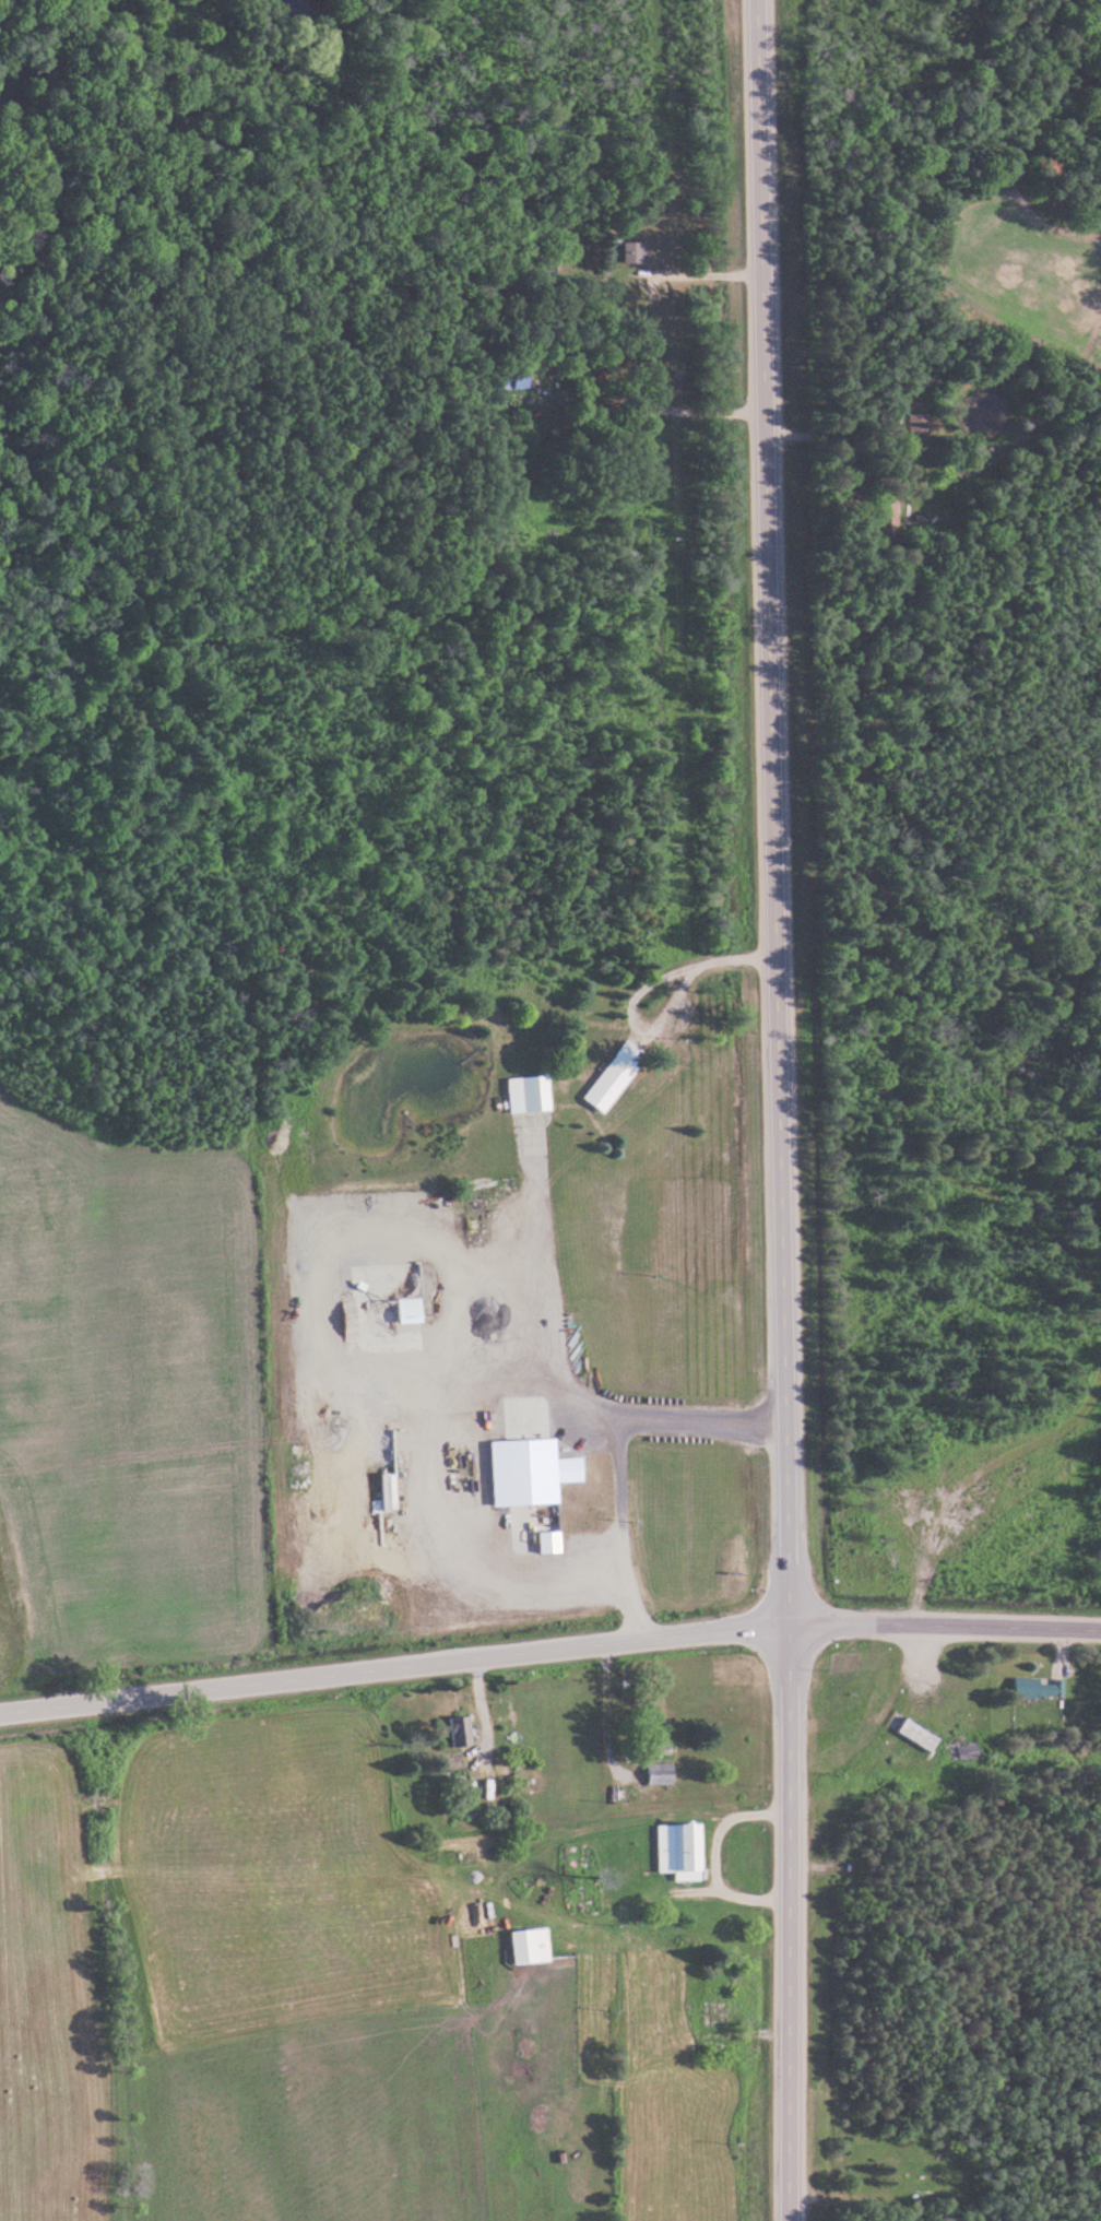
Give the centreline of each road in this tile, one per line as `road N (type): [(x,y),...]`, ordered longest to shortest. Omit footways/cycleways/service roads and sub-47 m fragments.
road 1 (secondary): [(789,2220),(791,1619),(759,0)]
road 2 (tertiary): [(0,1712),(791,1619)]
road 3 (tertiary): [(1100,1628),(791,1619)]

